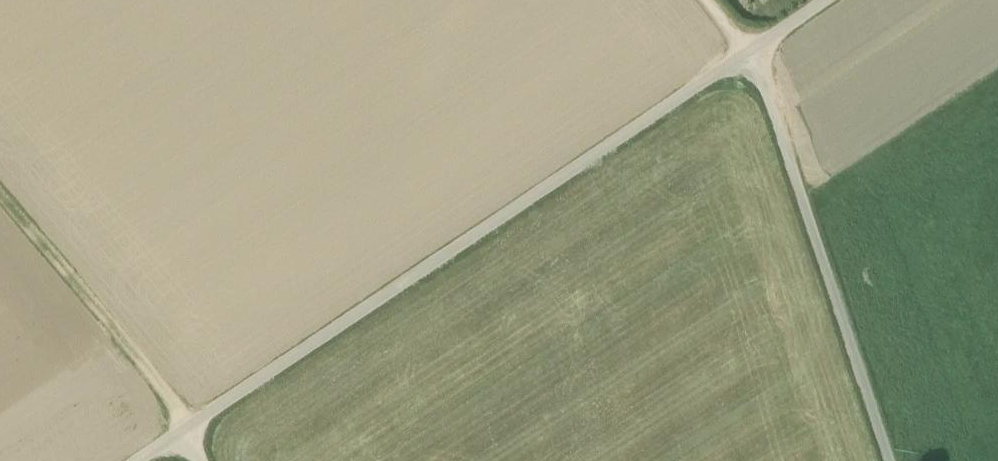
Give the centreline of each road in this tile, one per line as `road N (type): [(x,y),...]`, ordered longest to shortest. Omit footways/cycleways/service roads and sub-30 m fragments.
road 1 (track): [(821,0),(136,460)]
road 2 (track): [(750,48),(888,460)]
road 3 (track): [(192,425),(0,197)]

